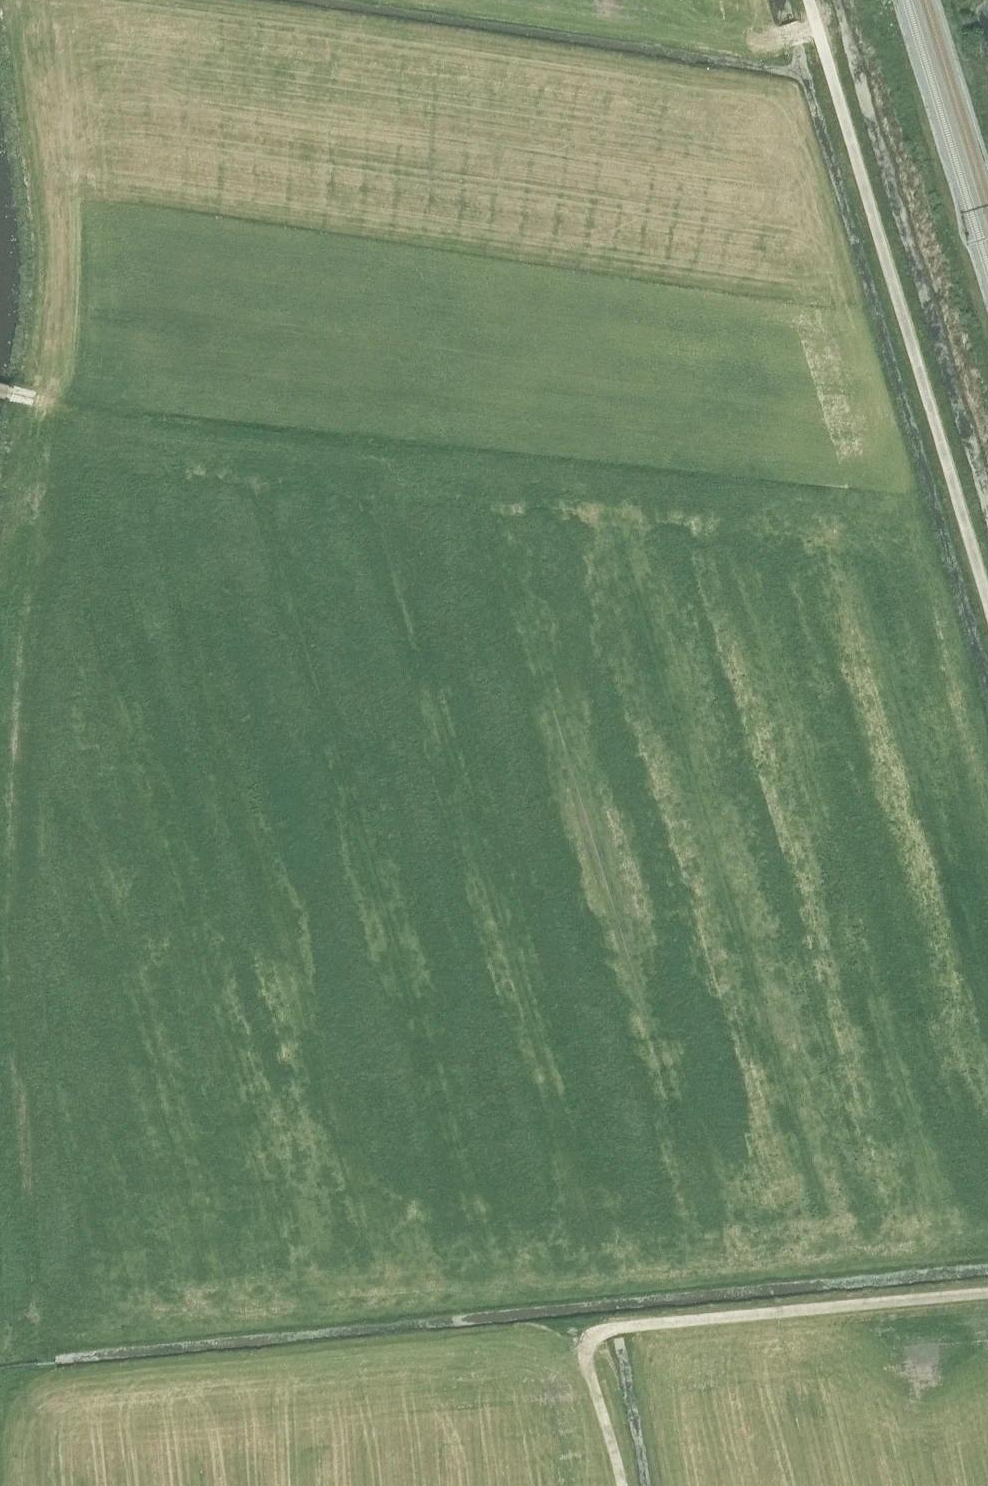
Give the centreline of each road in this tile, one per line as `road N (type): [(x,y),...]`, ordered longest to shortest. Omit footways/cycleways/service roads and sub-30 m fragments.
road 1 (track): [(987,601),(809,0)]
road 2 (track): [(621,1485),(590,1375),(588,1348),(602,1332),(987,1294)]

